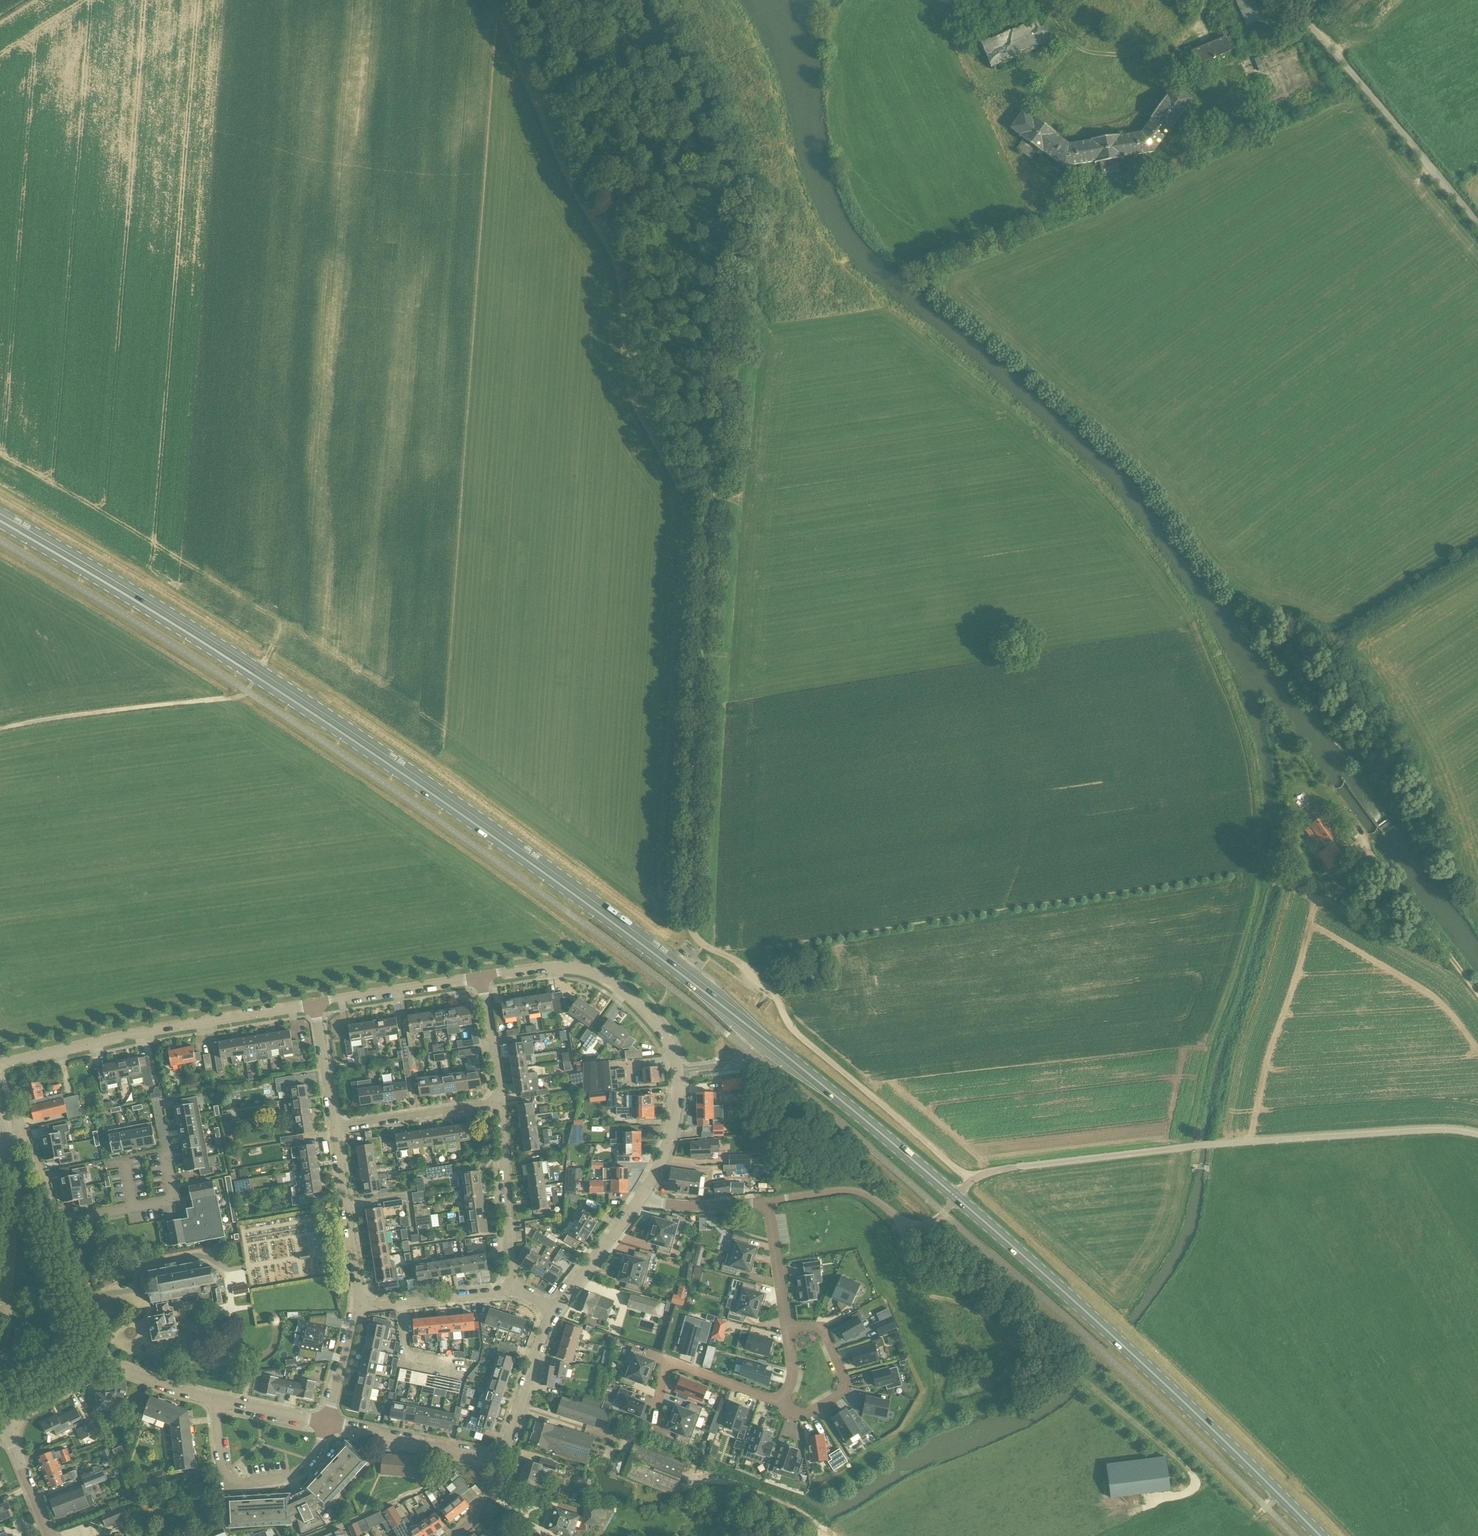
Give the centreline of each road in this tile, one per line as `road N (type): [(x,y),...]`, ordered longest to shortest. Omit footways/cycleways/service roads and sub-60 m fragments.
road 1 (unclassified): [(772,991),(705,944),(689,921),(697,651),(740,167),(719,94),(659,0)]
road 2 (primary): [(0,521),(368,751),(765,1039)]
road 3 (track): [(712,481),(682,480),(639,389),(630,268),(545,99),(677,27)]
road 4 (unclassified): [(957,1197),(1000,1169),(1185,1147),(1427,1130),(1477,1134)]
road 5 (primary): [(1320,1535),(1151,1369),(957,1197)]
road 6 (track): [(897,1216),(925,1293),(965,1305),(1022,1348),(1059,1359),(1199,1483),(1187,1496),(1146,1499)]
road 7 (residential): [(0,1064),(315,1003)]
road 8 (unclassified): [(1477,223),(1289,0)]
road 9 (track): [(971,1181),(803,1038),(772,991)]
road 10 (track): [(0,729),(247,692)]
road 11 (primary): [(957,1197),(765,1039)]
road 12 (tertiary): [(7,1419),(3,1327),(12,1196)]
road 13 (residential): [(327,1421),(304,1467),(282,1478),(235,1482),(222,1467),(218,1400)]
road 14 (unclassified): [(768,1204),(852,1191),(920,1226),(957,1197)]
road 15 (residential): [(157,1103),(170,1197),(68,1218)]
road 16 (residential): [(642,1194),(669,1138),(680,1085),(674,1051),(650,1015)]
road 17 (residential): [(512,1292),(500,1103)]
road 18 (residential): [(482,977),(569,967),(615,984),(650,1015)]
road 19 (residential): [(360,1305),(333,1126)]
road 20 (residential): [(781,1397),(673,1366),(663,1375),(653,1425)]
road 21 (residential): [(787,1328),(821,1329),(845,1383),(806,1413),(790,1410),(781,1397)]
road 22 (residential): [(496,1456),(327,1421)]
road 23 (residential): [(315,1003),(482,977)]
road 24 (residential): [(333,1126),(500,1103)]
road 25 (residential): [(496,1456),(507,1445),(553,1310)]
road 26 (residential): [(360,1305),(512,1292)]
road 27 (residential): [(553,1310),(642,1194)]
road 28 (residential): [(95,1360),(99,1328),(59,1223)]
road 29 (residential): [(218,1400),(95,1360)]
road 30 (residential): [(642,1194),(673,1205),(768,1204)]
road 31 (residential): [(500,1103),(482,977)]
road 32 (residential): [(768,1204),(787,1328)]
road 33 (residential): [(333,1126),(315,1003)]
road 34 (tertiary): [(51,1535),(7,1419)]
road 35 (track): [(1199,1483),(1248,1521),(1295,1481)]
road 36 (residential): [(327,1421),(360,1305)]

